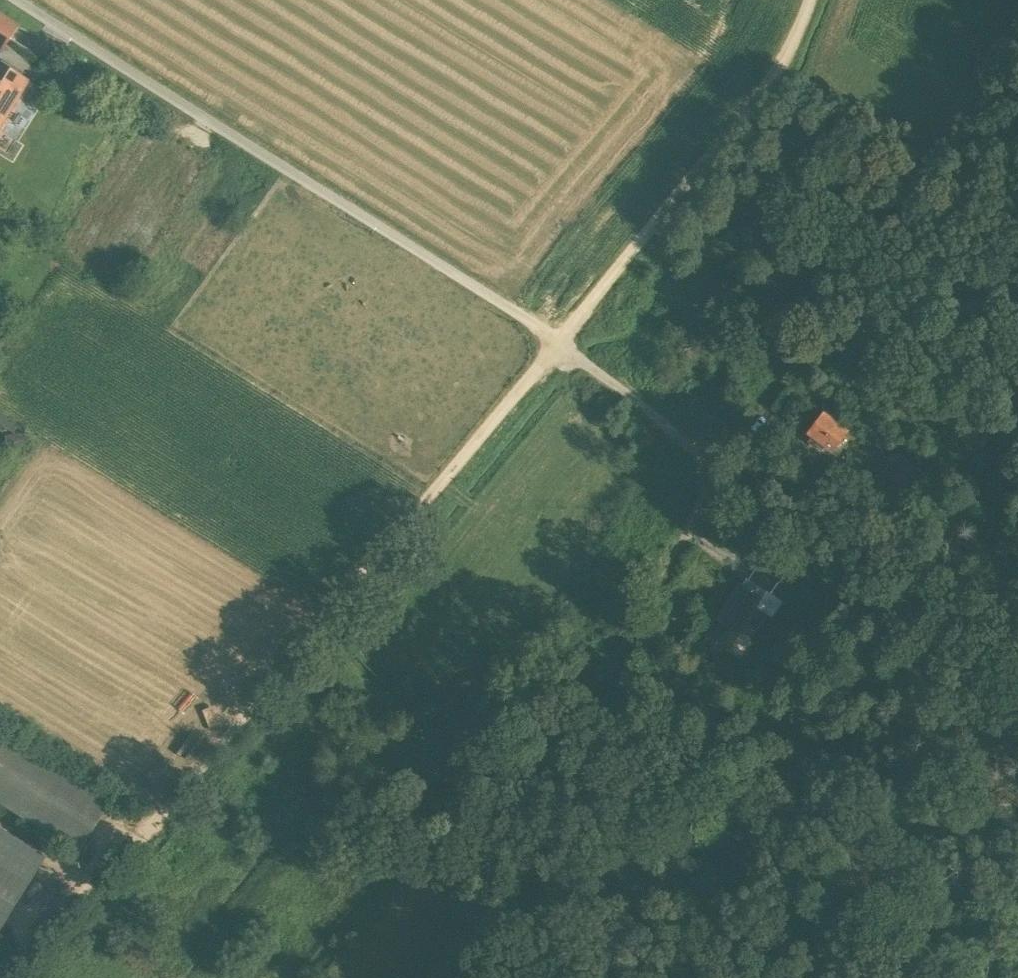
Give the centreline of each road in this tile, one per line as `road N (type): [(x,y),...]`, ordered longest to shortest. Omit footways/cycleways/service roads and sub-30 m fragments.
road 1 (track): [(4,977),(155,825),(560,343),(772,78),(811,0)]
road 2 (track): [(473,977),(499,935),(452,824),(489,767),(625,653)]
road 3 (track): [(1017,61),(854,287)]
road 4 (track): [(939,170),(772,78)]

